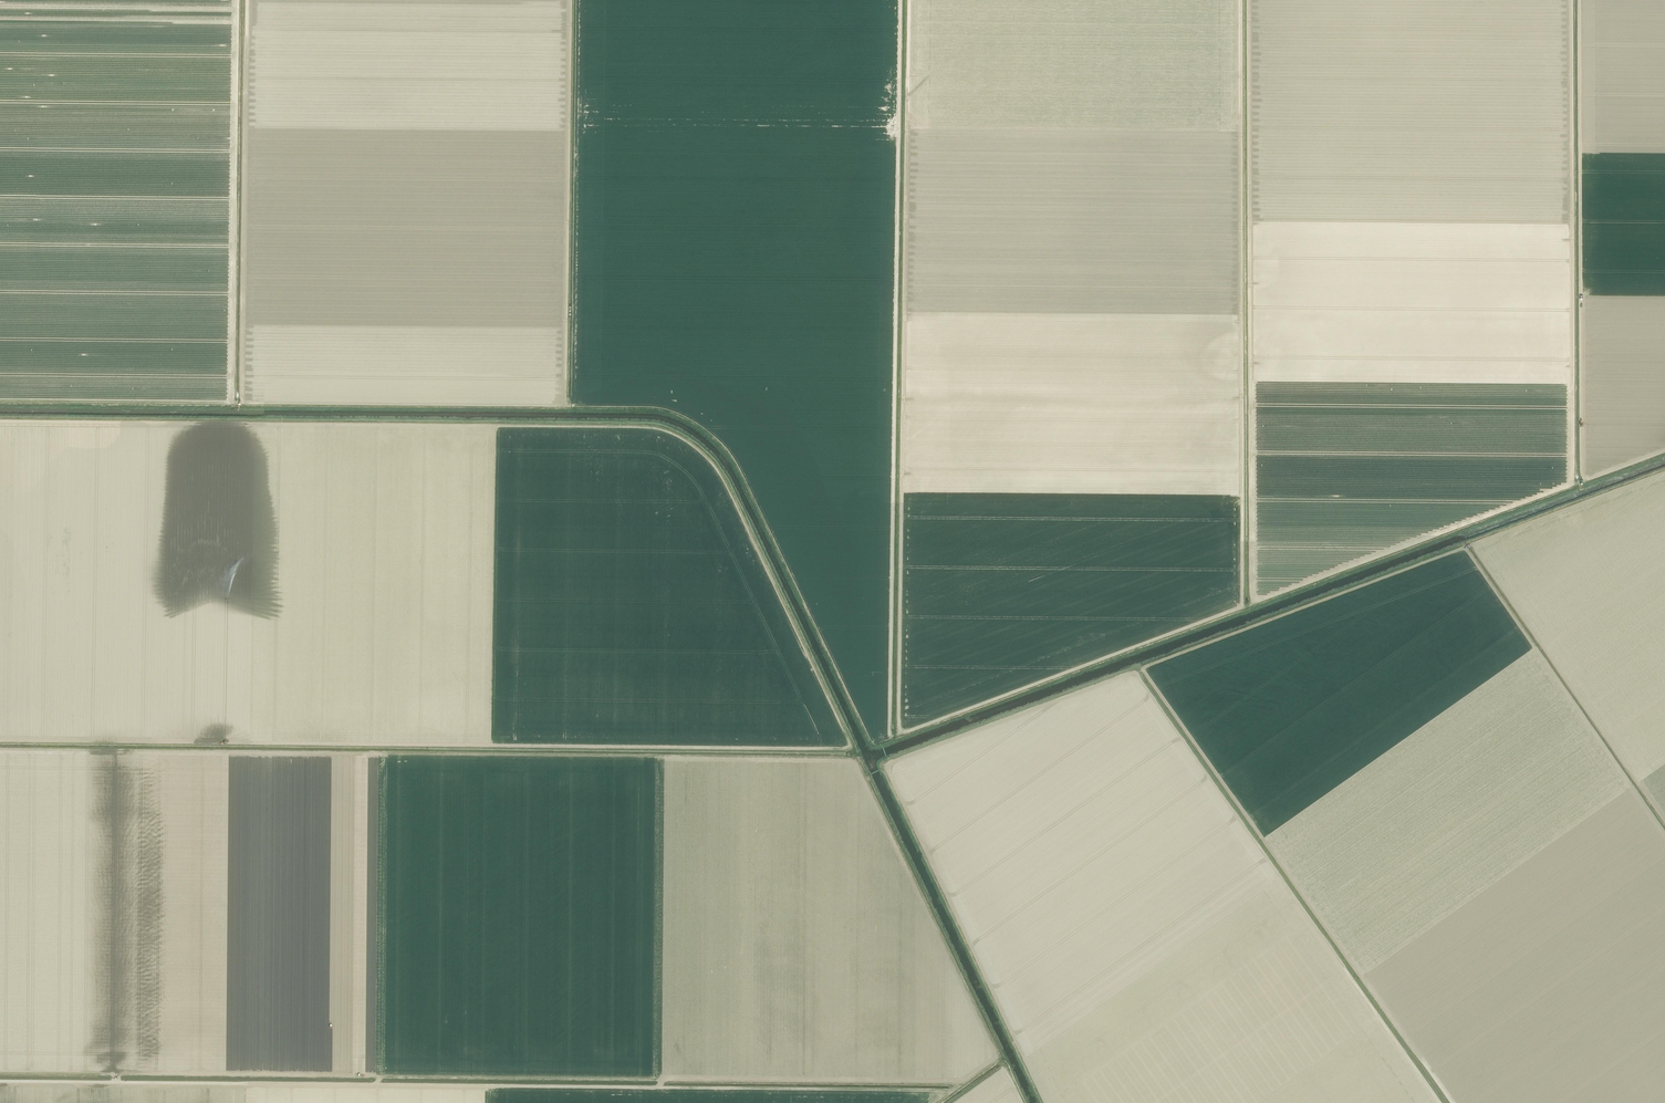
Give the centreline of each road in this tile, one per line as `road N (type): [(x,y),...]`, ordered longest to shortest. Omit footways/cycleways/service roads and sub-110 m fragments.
road 1 (track): [(942,1091),(0,1082)]

